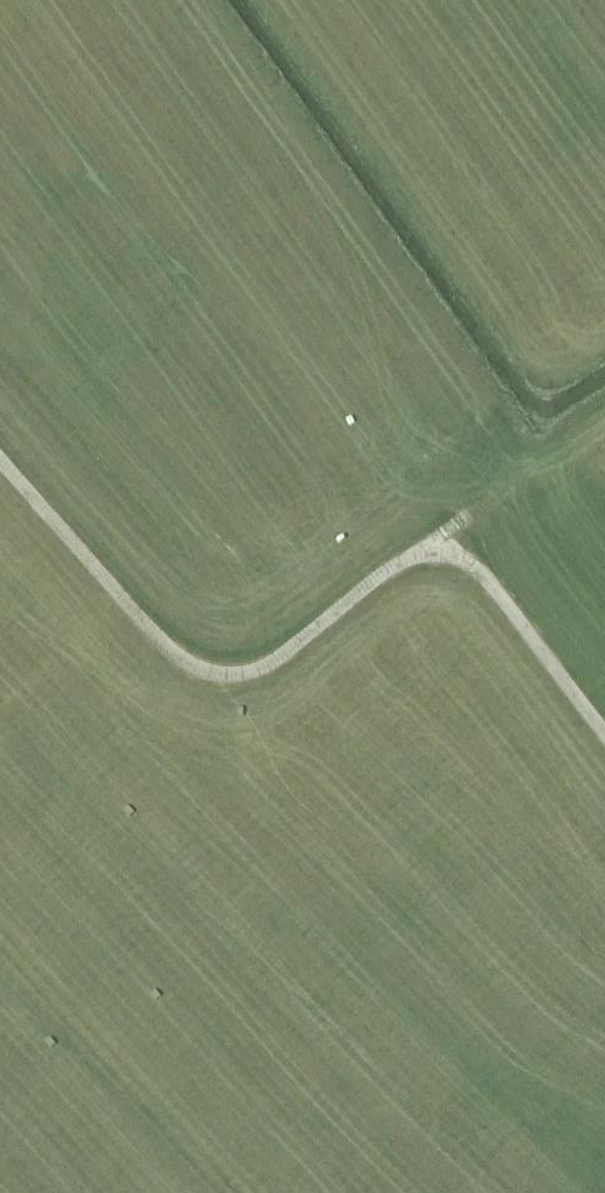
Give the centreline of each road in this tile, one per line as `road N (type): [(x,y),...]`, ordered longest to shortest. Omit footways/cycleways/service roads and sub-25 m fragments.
road 1 (track): [(0,462),(192,663),(213,671),(262,668),(385,570),(409,558),(455,555),(485,574),(604,731)]

